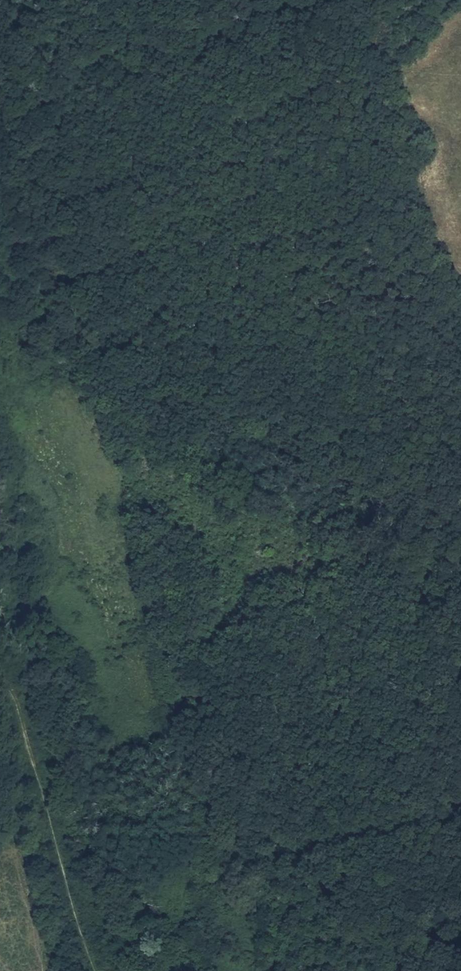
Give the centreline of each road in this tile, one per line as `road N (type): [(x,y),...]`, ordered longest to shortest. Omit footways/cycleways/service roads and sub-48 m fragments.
road 1 (track): [(0,679),(11,688),(100,970)]

